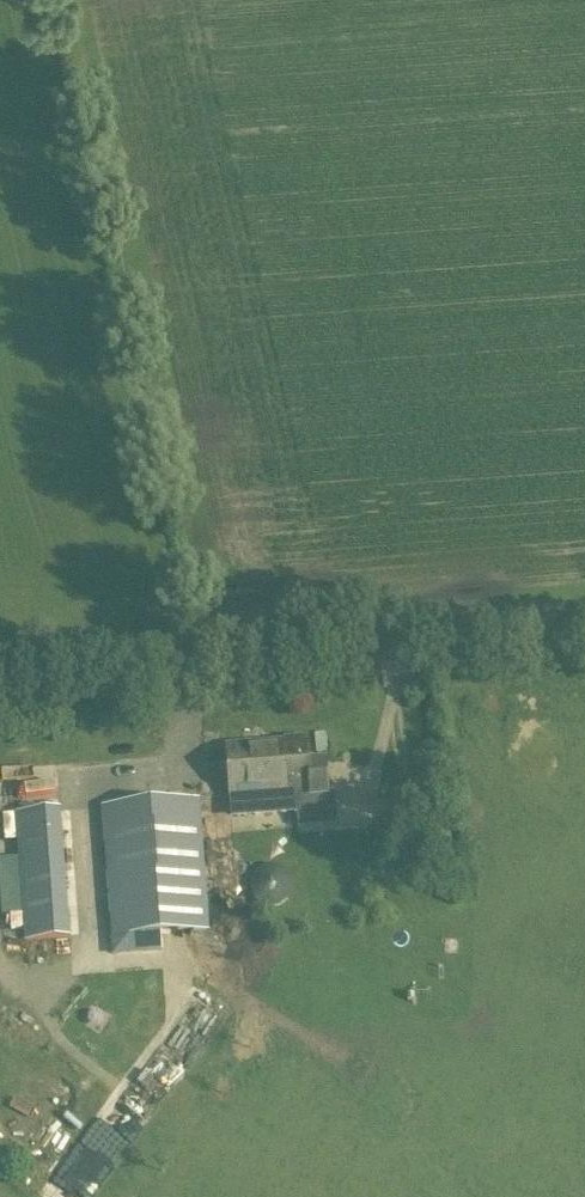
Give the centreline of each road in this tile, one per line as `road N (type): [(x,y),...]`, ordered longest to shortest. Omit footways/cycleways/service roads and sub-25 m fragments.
road 1 (unclassified): [(584,636),(0,679)]

